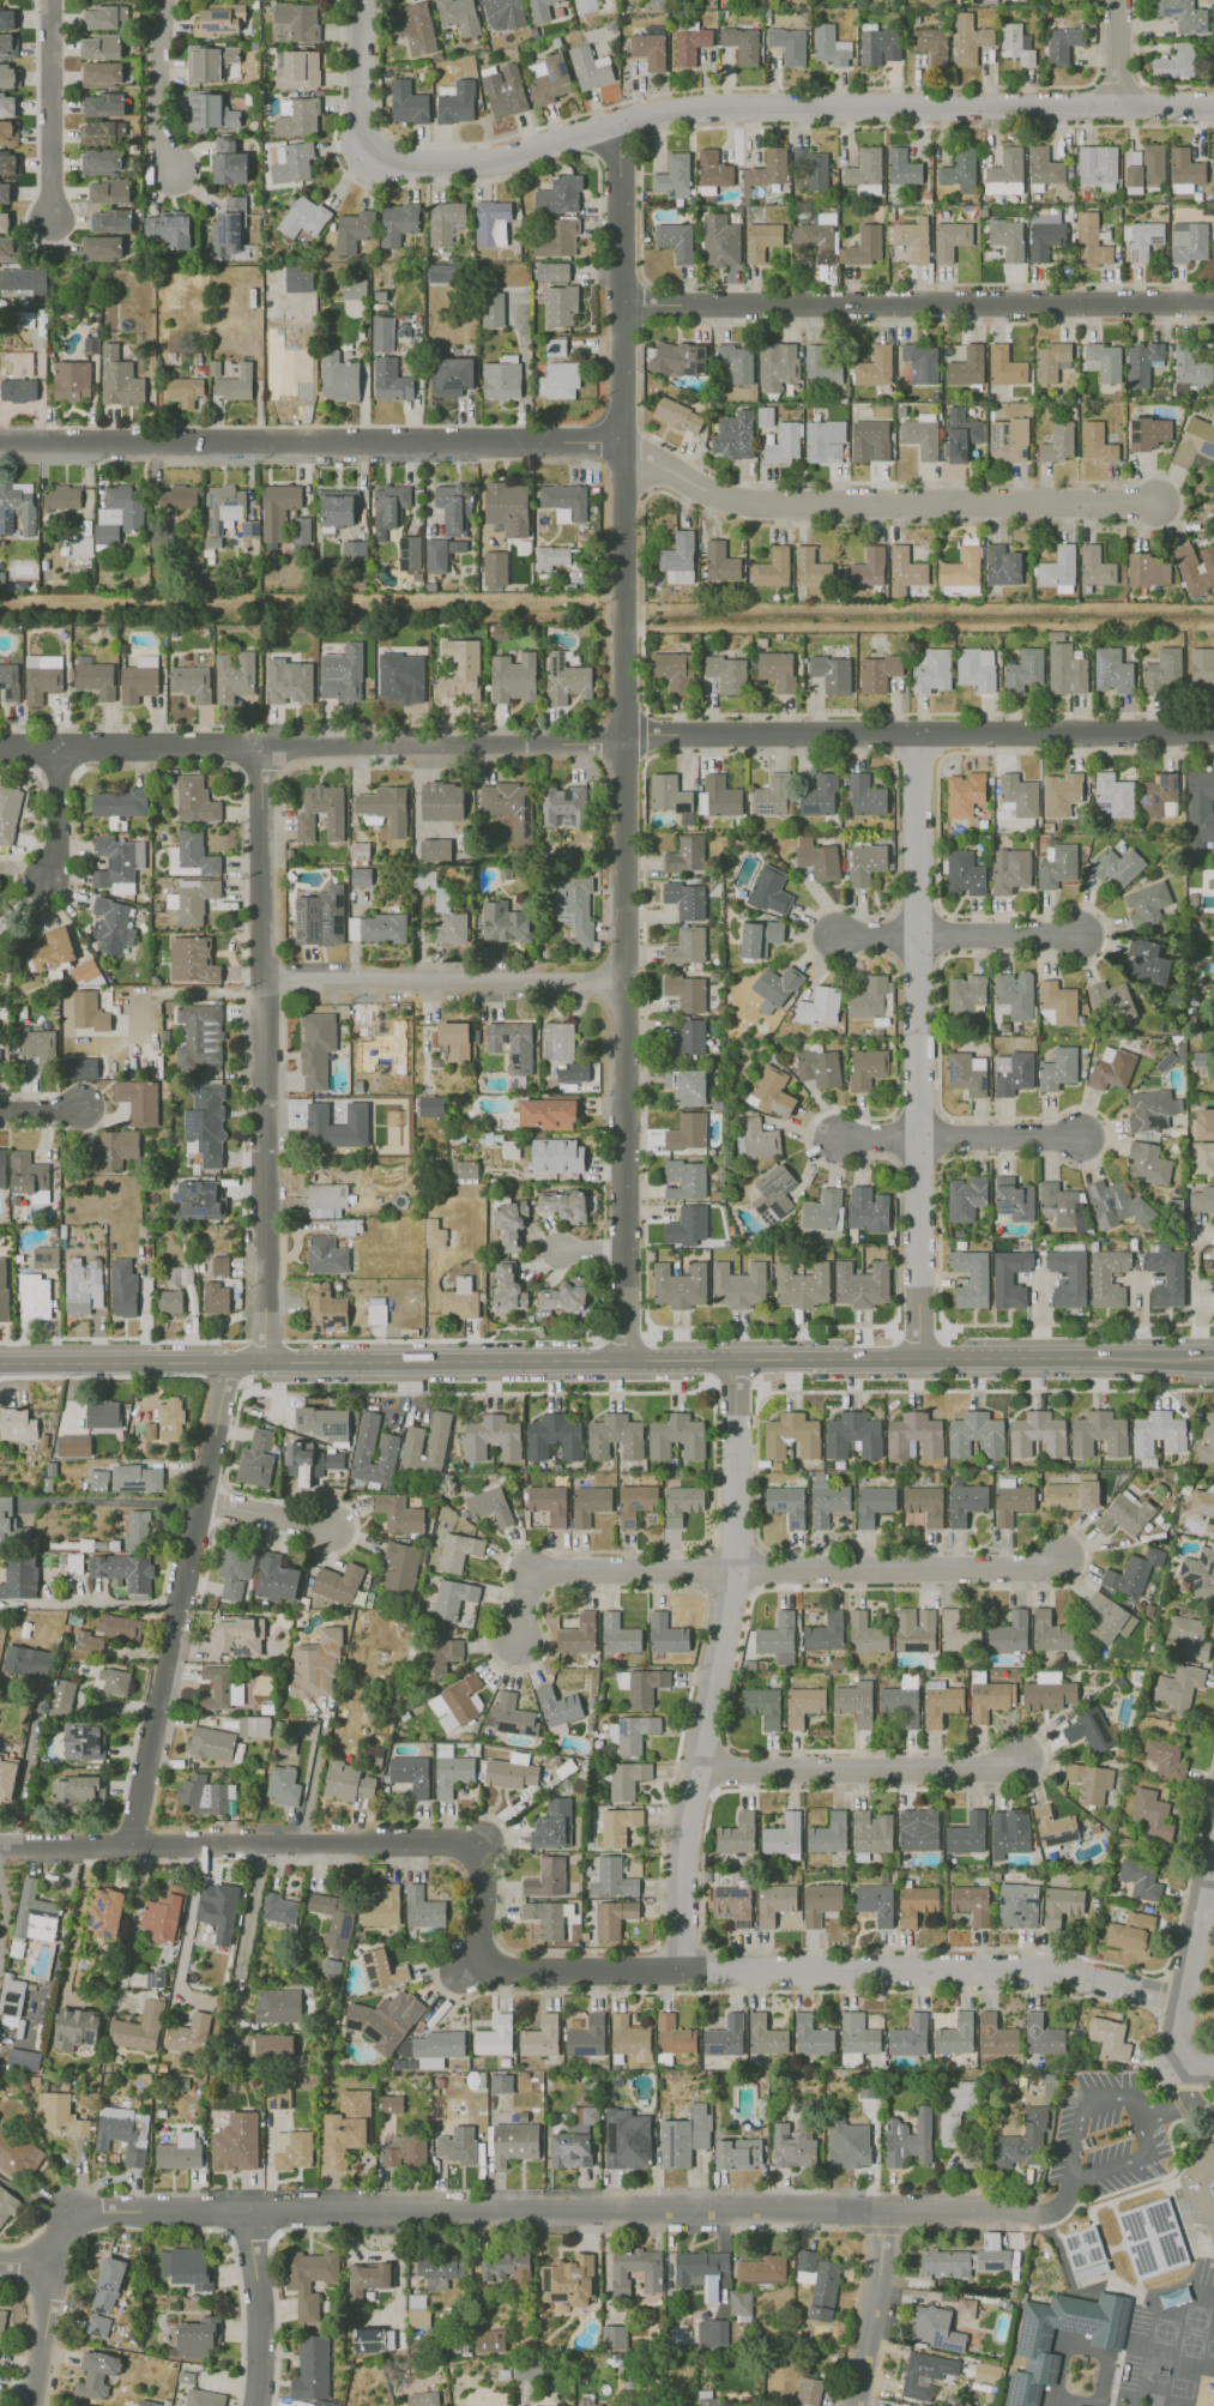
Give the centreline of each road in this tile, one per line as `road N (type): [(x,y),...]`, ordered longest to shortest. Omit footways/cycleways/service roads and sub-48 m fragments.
road 1 (residential): [(1213,108),(688,108),(494,161),(401,164),(372,150),(363,128),(362,0)]
road 2 (residential): [(1180,1998),(1051,1973),(479,1971),(482,1850)]
road 3 (residential): [(1025,2211),(336,2211)]
road 4 (residential): [(920,1355),(918,734)]
road 5 (residential): [(620,447),(0,446)]
road 6 (residential): [(736,1356),(736,1574),(689,1823),(683,1971)]
road 7 (residential): [(624,737),(629,1356)]
road 8 (residential): [(1213,306),(623,304)]
road 9 (residential): [(1213,733),(624,737)]
road 10 (tertiary): [(1195,1356),(629,1356)]
road 11 (residential): [(1156,506),(751,506),(693,487),(620,447)]
road 12 (residential): [(266,1356),(228,1380),(131,1846)]
road 13 (tertiary): [(472,1356),(0,1359)]
road 14 (residential): [(372,1849),(0,1846)]
road 15 (residential): [(624,737),(261,748)]
road 16 (residential): [(622,989),(266,988)]
road 17 (residential): [(336,2211),(90,2208),(40,2251),(0,2266)]
road 18 (residential): [(1064,1557),(1033,1570),(736,1574)]
road 19 (residential): [(1020,1756),(987,1769),(699,1772)]
road 20 (residential): [(620,447),(624,737)]
road 21 (residential): [(736,1574),(533,1573),(520,1647)]
road 22 (residential): [(261,748),(0,750)]
road 23 (residential): [(1086,1139),(836,1138)]
road 24 (residential): [(1086,935),(839,936)]
road 25 (residential): [(1213,1835),(1171,2073)]
road 26 (residential): [(266,988),(266,1224)]
road 27 (residential): [(50,0),(49,222)]
road 28 (residential): [(252,2211),(262,2293),(255,2405)]
road 29 (residential): [(887,2214),(854,2405)]
road 30 (residential): [(30,2405),(65,2229)]
road 31 (residential): [(618,125),(623,304)]
road 32 (residential): [(163,0),(158,132),(169,176)]
road 33 (residential): [(262,818),(266,988)]
road 34 (tertiary): [(629,1356),(472,1356)]
road 35 (residential): [(623,304),(620,447)]
road 36 (residential): [(200,1506),(338,1530)]
road 37 (residential): [(266,1224),(266,1356)]
road 38 (residential): [(61,750),(56,857),(48,880)]

